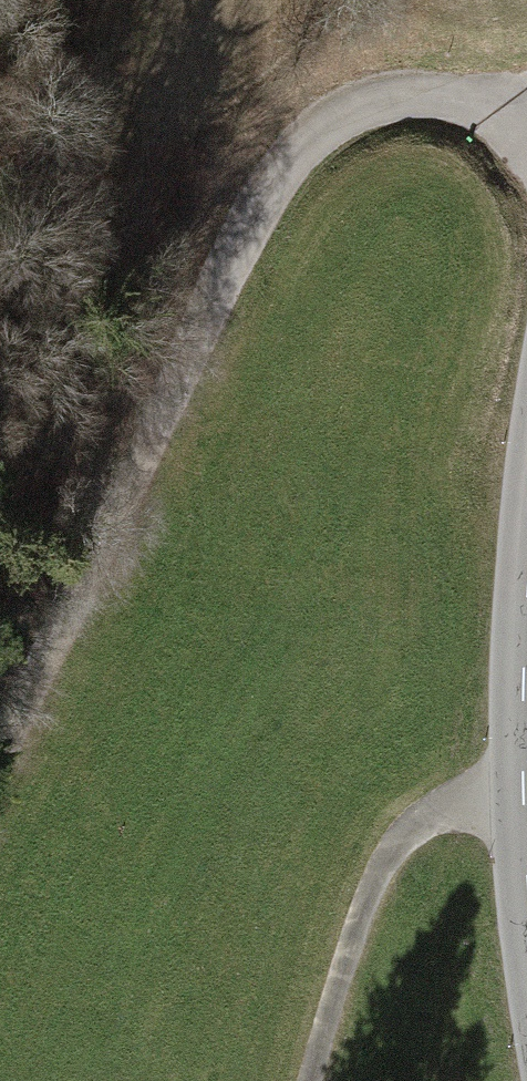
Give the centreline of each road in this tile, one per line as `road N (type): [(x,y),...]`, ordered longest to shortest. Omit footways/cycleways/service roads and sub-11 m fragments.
road 1 (track): [(0,782),(74,637),(256,226),(295,163),(345,118),(381,106),(429,102),(526,117)]
road 2 (tertiary): [(526,840),(526,593)]

